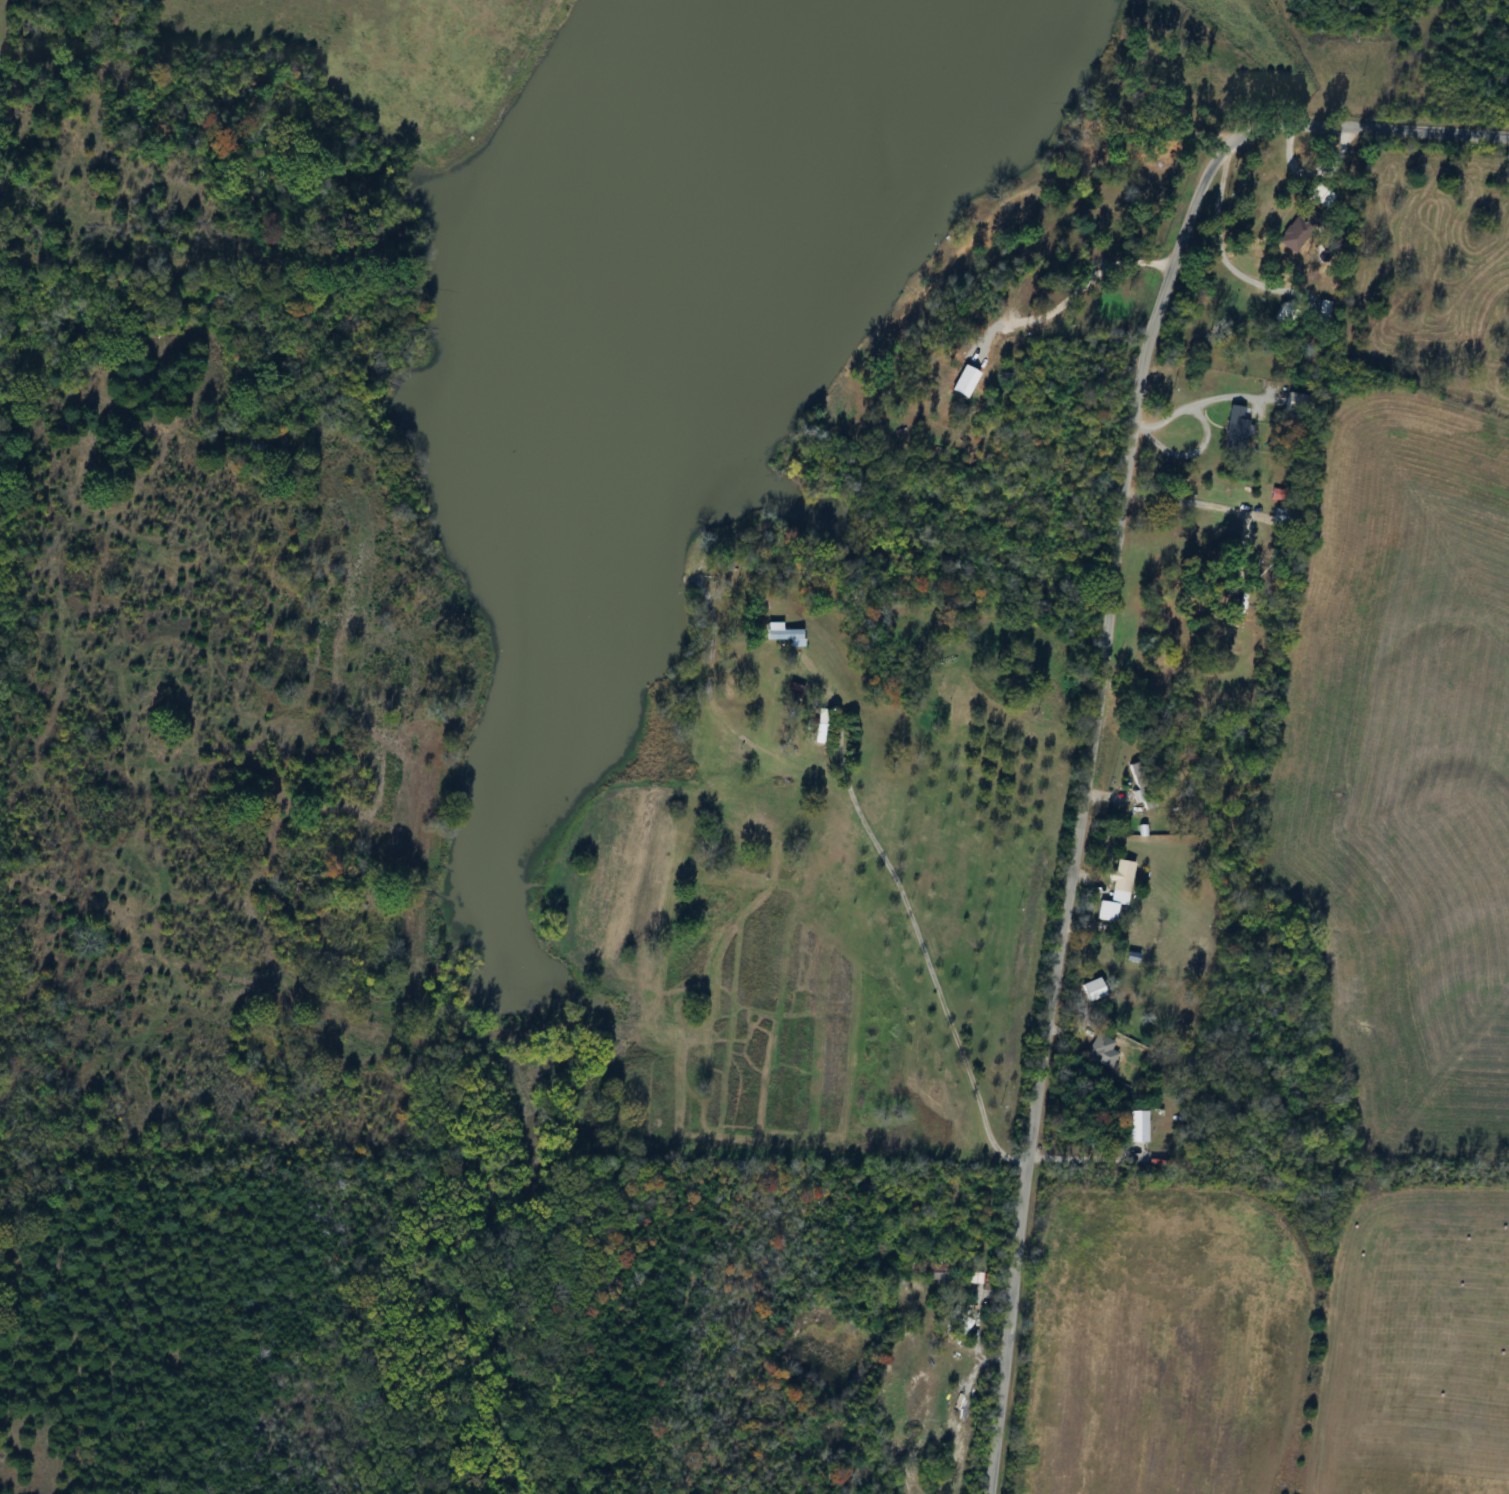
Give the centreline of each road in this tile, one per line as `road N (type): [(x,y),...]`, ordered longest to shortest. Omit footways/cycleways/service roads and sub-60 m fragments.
road 1 (residential): [(990,1493),(1143,370),(1201,198),(1219,155),(1258,133),(1340,127),(1508,138)]

